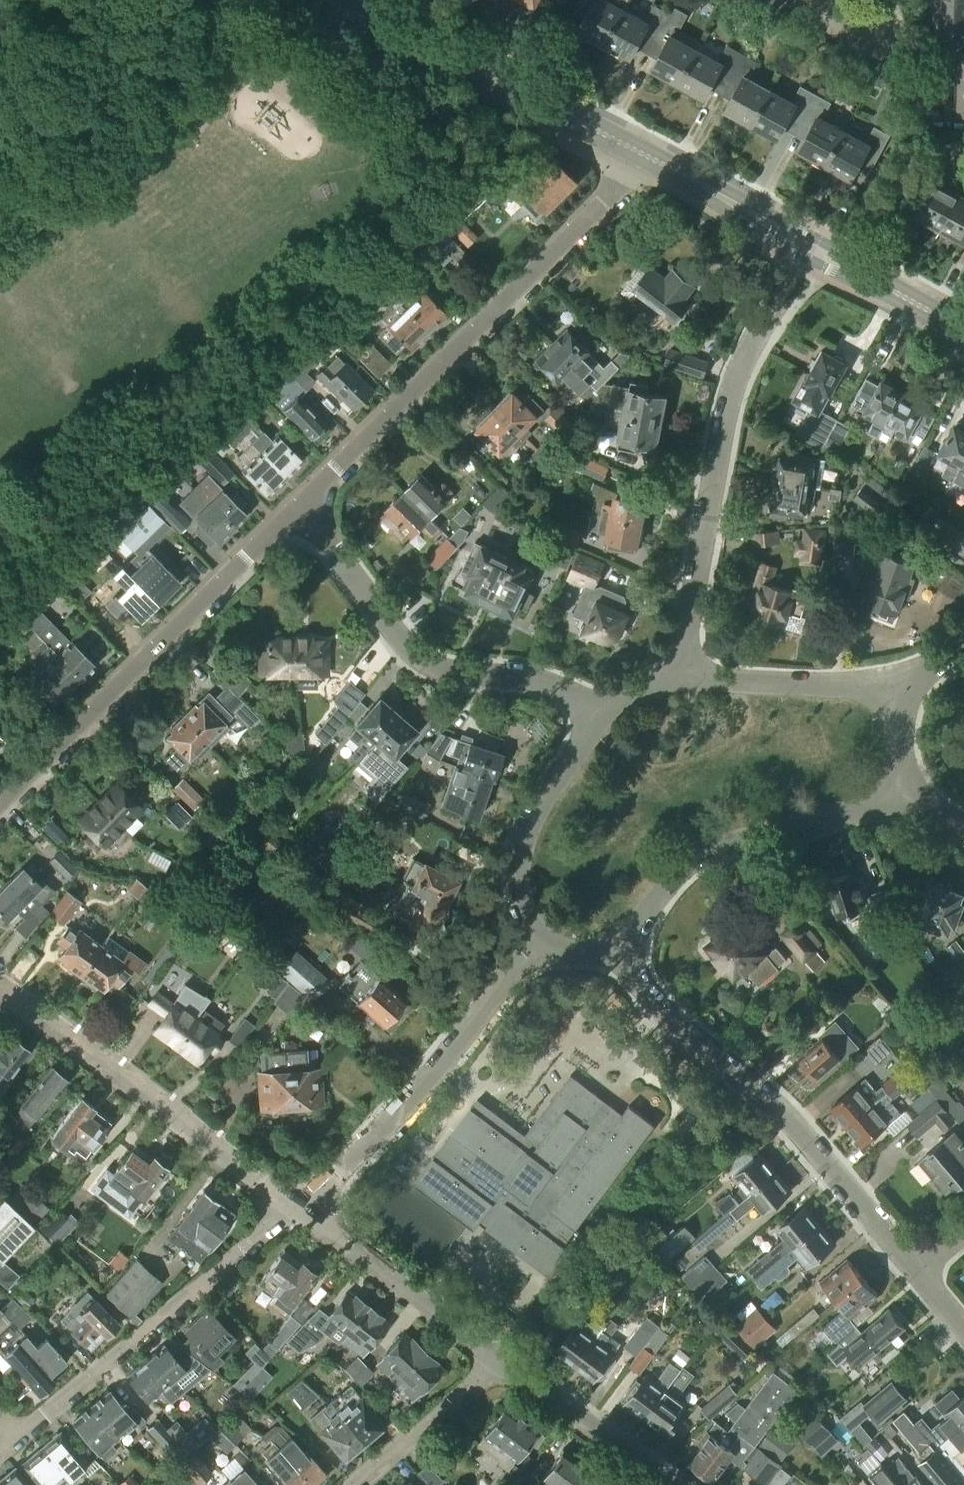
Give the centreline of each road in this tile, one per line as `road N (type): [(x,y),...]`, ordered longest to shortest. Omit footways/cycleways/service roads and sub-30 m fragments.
road 1 (residential): [(299,506),(616,191),(639,153)]
road 2 (residential): [(915,1272),(803,1135),(647,996),(617,953)]
road 3 (residential): [(0,804),(299,506)]
road 4 (residential): [(682,679),(735,387),(780,299)]
road 5 (residential): [(598,715),(537,680),(449,672),(427,662),(381,618),(299,506)]
road 6 (secondary): [(963,332),(639,153)]
road 7 (residential): [(296,1206),(0,990)]
road 8 (residential): [(296,1206),(390,1122),(541,939)]
road 9 (residential): [(22,1436),(296,1206)]
road 10 (secondary): [(639,153),(320,0)]
road 11 (residential): [(617,953),(666,886),(706,852),(841,816),(891,793)]
road 12 (residential): [(501,1362),(296,1206)]
road 13 (residential): [(598,715),(525,842),(521,900),(541,939)]
road 14 (residential): [(886,700),(850,686),(682,679)]
road 15 (residential): [(666,1484),(501,1362)]
road 16 (residential): [(357,1484),(501,1362)]

